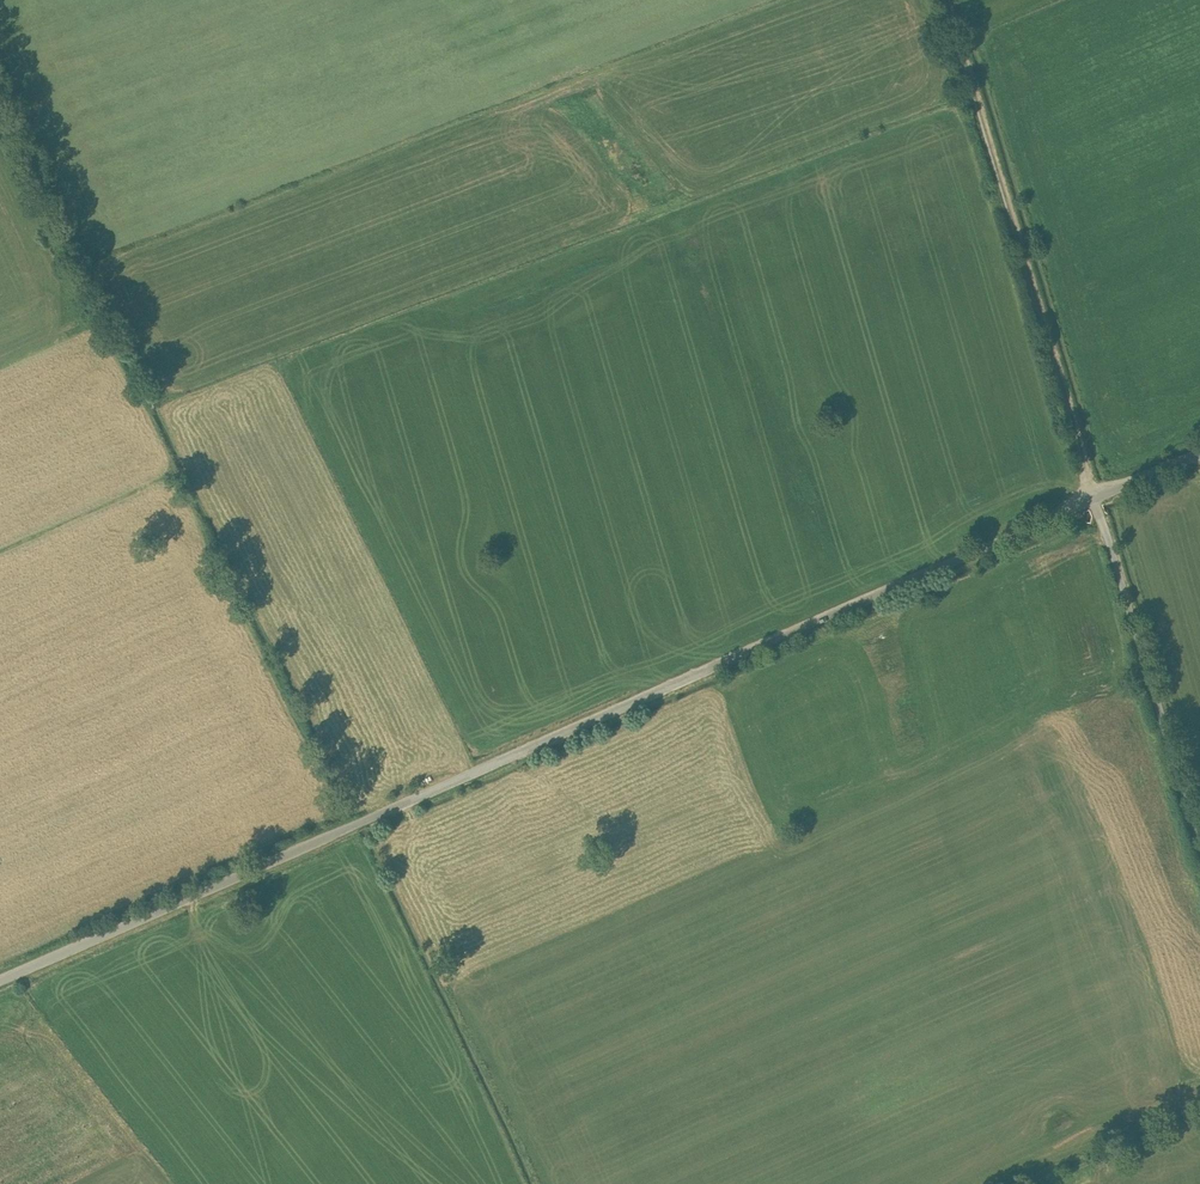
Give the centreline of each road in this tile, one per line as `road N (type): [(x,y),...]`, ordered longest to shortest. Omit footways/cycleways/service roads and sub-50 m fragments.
road 1 (unclassified): [(0,981),(1096,499)]
road 2 (track): [(950,0),(1096,499)]
road 3 (unclassified): [(1199,848),(1096,499)]

